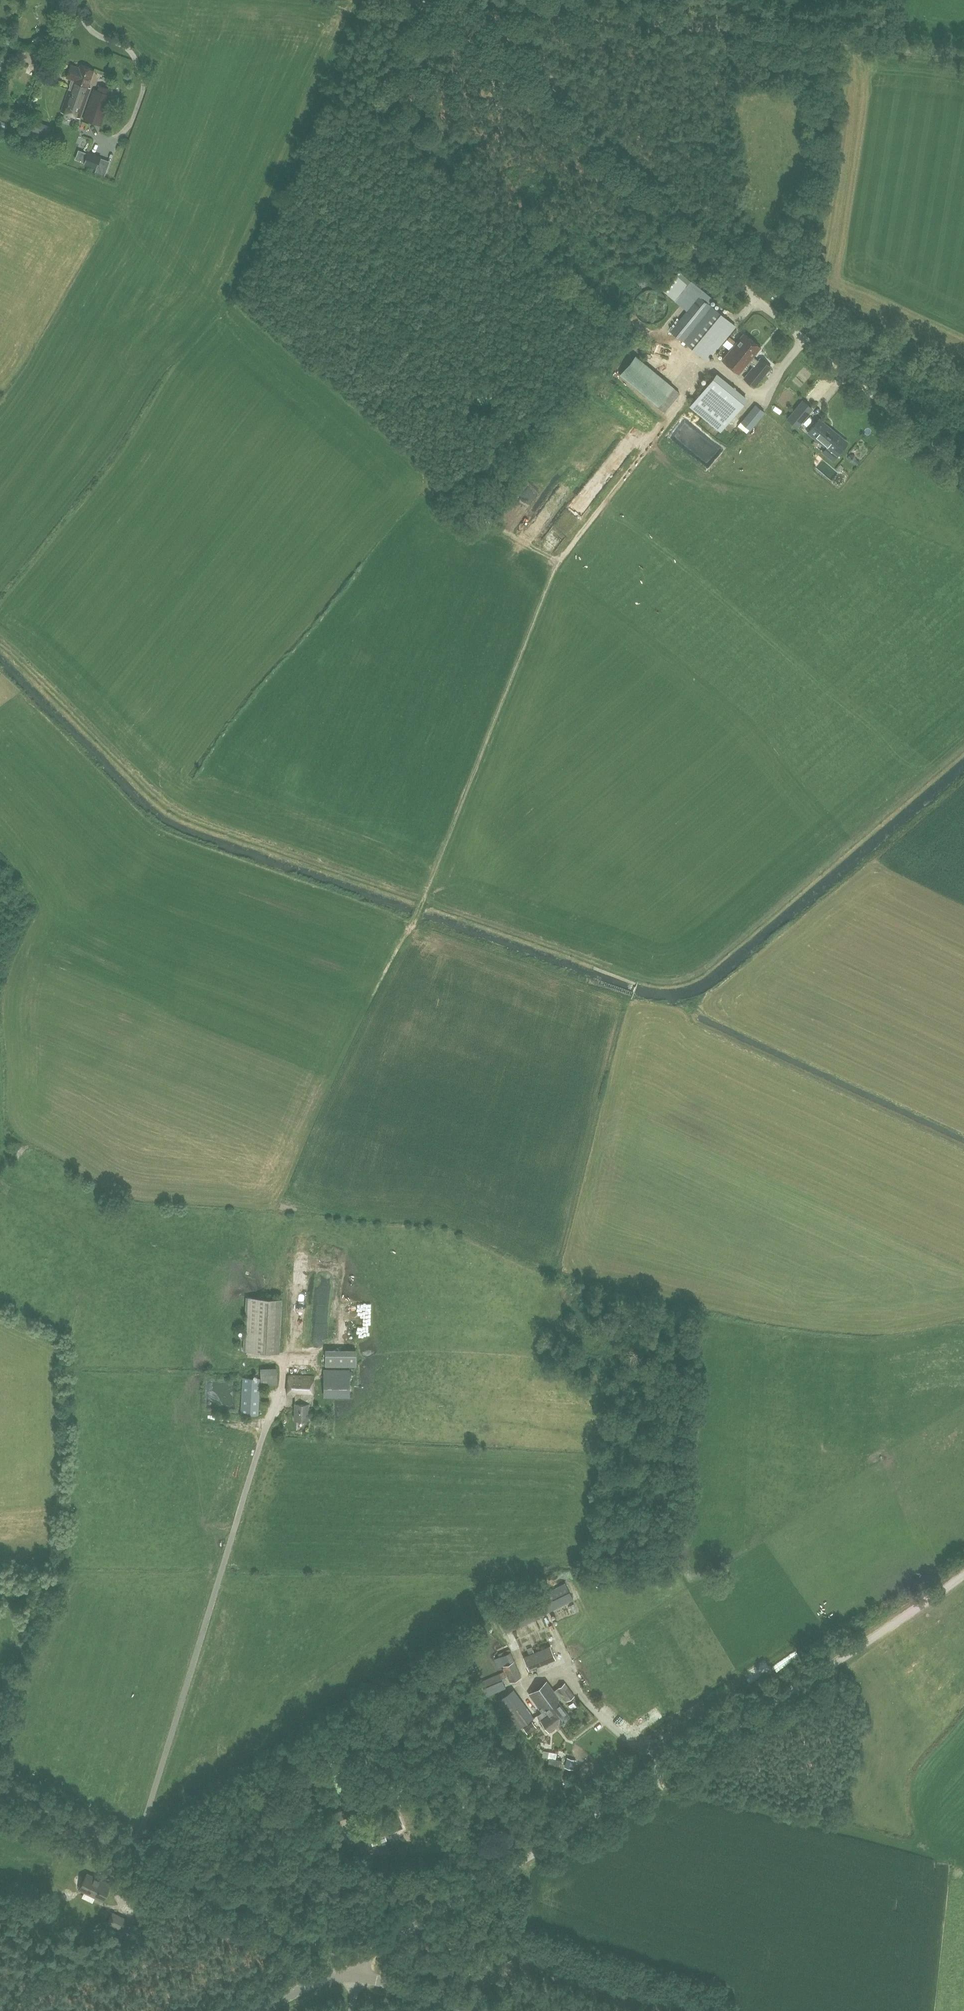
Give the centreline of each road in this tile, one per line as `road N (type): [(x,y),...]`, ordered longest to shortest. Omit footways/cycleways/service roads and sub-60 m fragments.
road 1 (unclassified): [(357,1974),(370,1956),(808,1685),(963,1575)]
road 2 (unclassified): [(963,57),(442,0)]
road 3 (unclassified): [(807,342),(412,0)]
road 4 (unclassified): [(335,1975),(327,1949),(314,1941),(0,1788)]
road 5 (track): [(963,476),(807,342)]
road 6 (unclassified): [(474,2010),(357,1974)]

